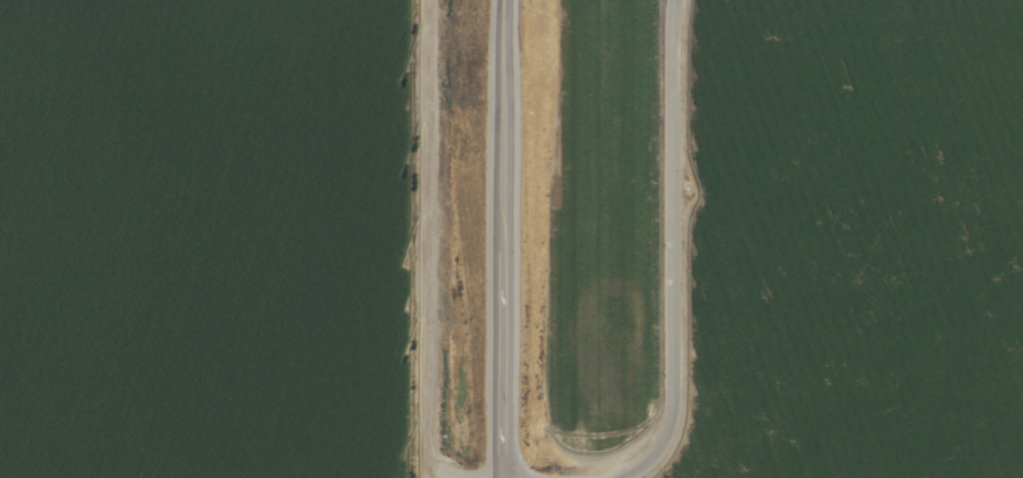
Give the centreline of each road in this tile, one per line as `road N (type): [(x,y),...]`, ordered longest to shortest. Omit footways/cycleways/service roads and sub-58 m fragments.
road 1 (residential): [(491,470),(603,470),(656,450),(667,426),(671,0)]
road 2 (tertiary): [(491,477),(495,0)]

